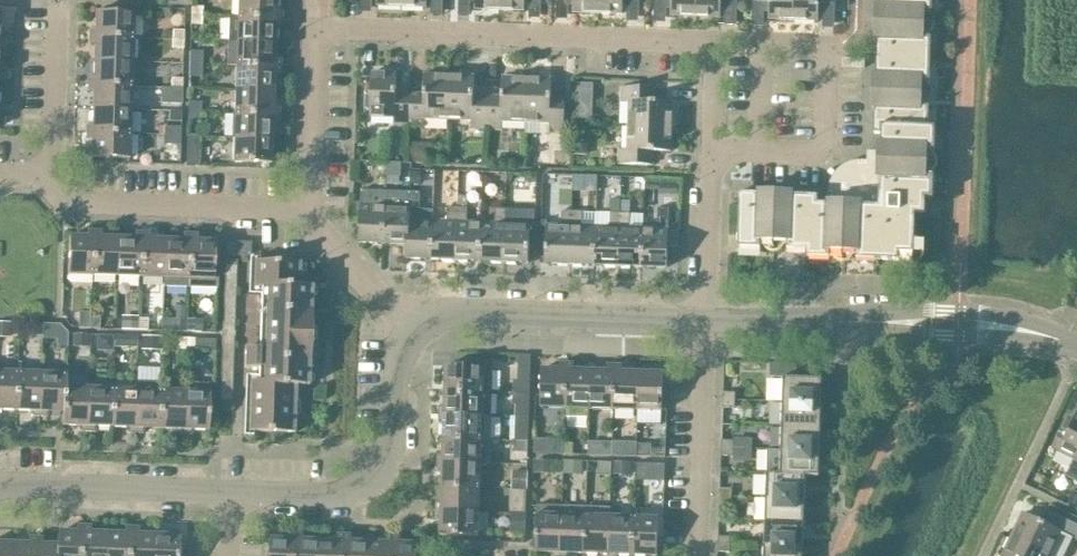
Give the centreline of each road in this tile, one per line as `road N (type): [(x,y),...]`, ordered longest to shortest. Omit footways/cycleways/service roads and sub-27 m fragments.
road 1 (residential): [(313,30),(713,42),(705,319)]
road 2 (residential): [(231,492),(330,497),(378,473),(391,438),(399,366),(414,332)]
road 3 (residential): [(414,332),(450,311),(705,319)]
road 4 (residential): [(53,182),(71,203),(310,210)]
road 5 (residential): [(705,319),(958,322)]
road 6 (residential): [(698,555),(705,319)]
road 7 (residential): [(0,485),(231,492)]
road 8 (residential): [(310,210),(313,30)]
road 9 (residential): [(53,182),(57,6)]
road 10 (residential): [(414,332),(310,210)]
road 11 (residential): [(1076,352),(1023,327),(958,322)]

